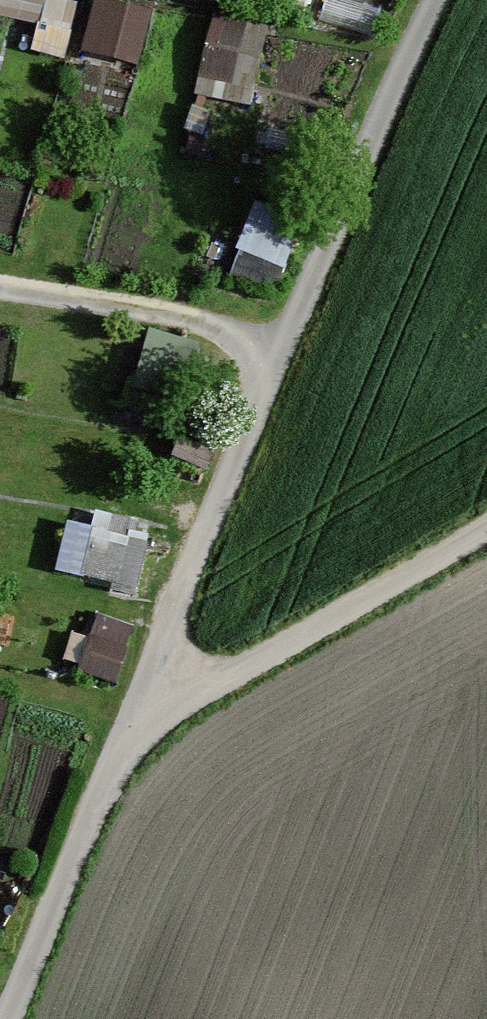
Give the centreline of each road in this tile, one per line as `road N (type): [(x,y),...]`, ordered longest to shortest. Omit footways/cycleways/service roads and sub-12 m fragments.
road 1 (track): [(446,0),(286,358),(17,1018)]
road 2 (track): [(149,692),(226,687),(486,535)]
road 3 (track): [(0,298),(187,323),(286,358)]

